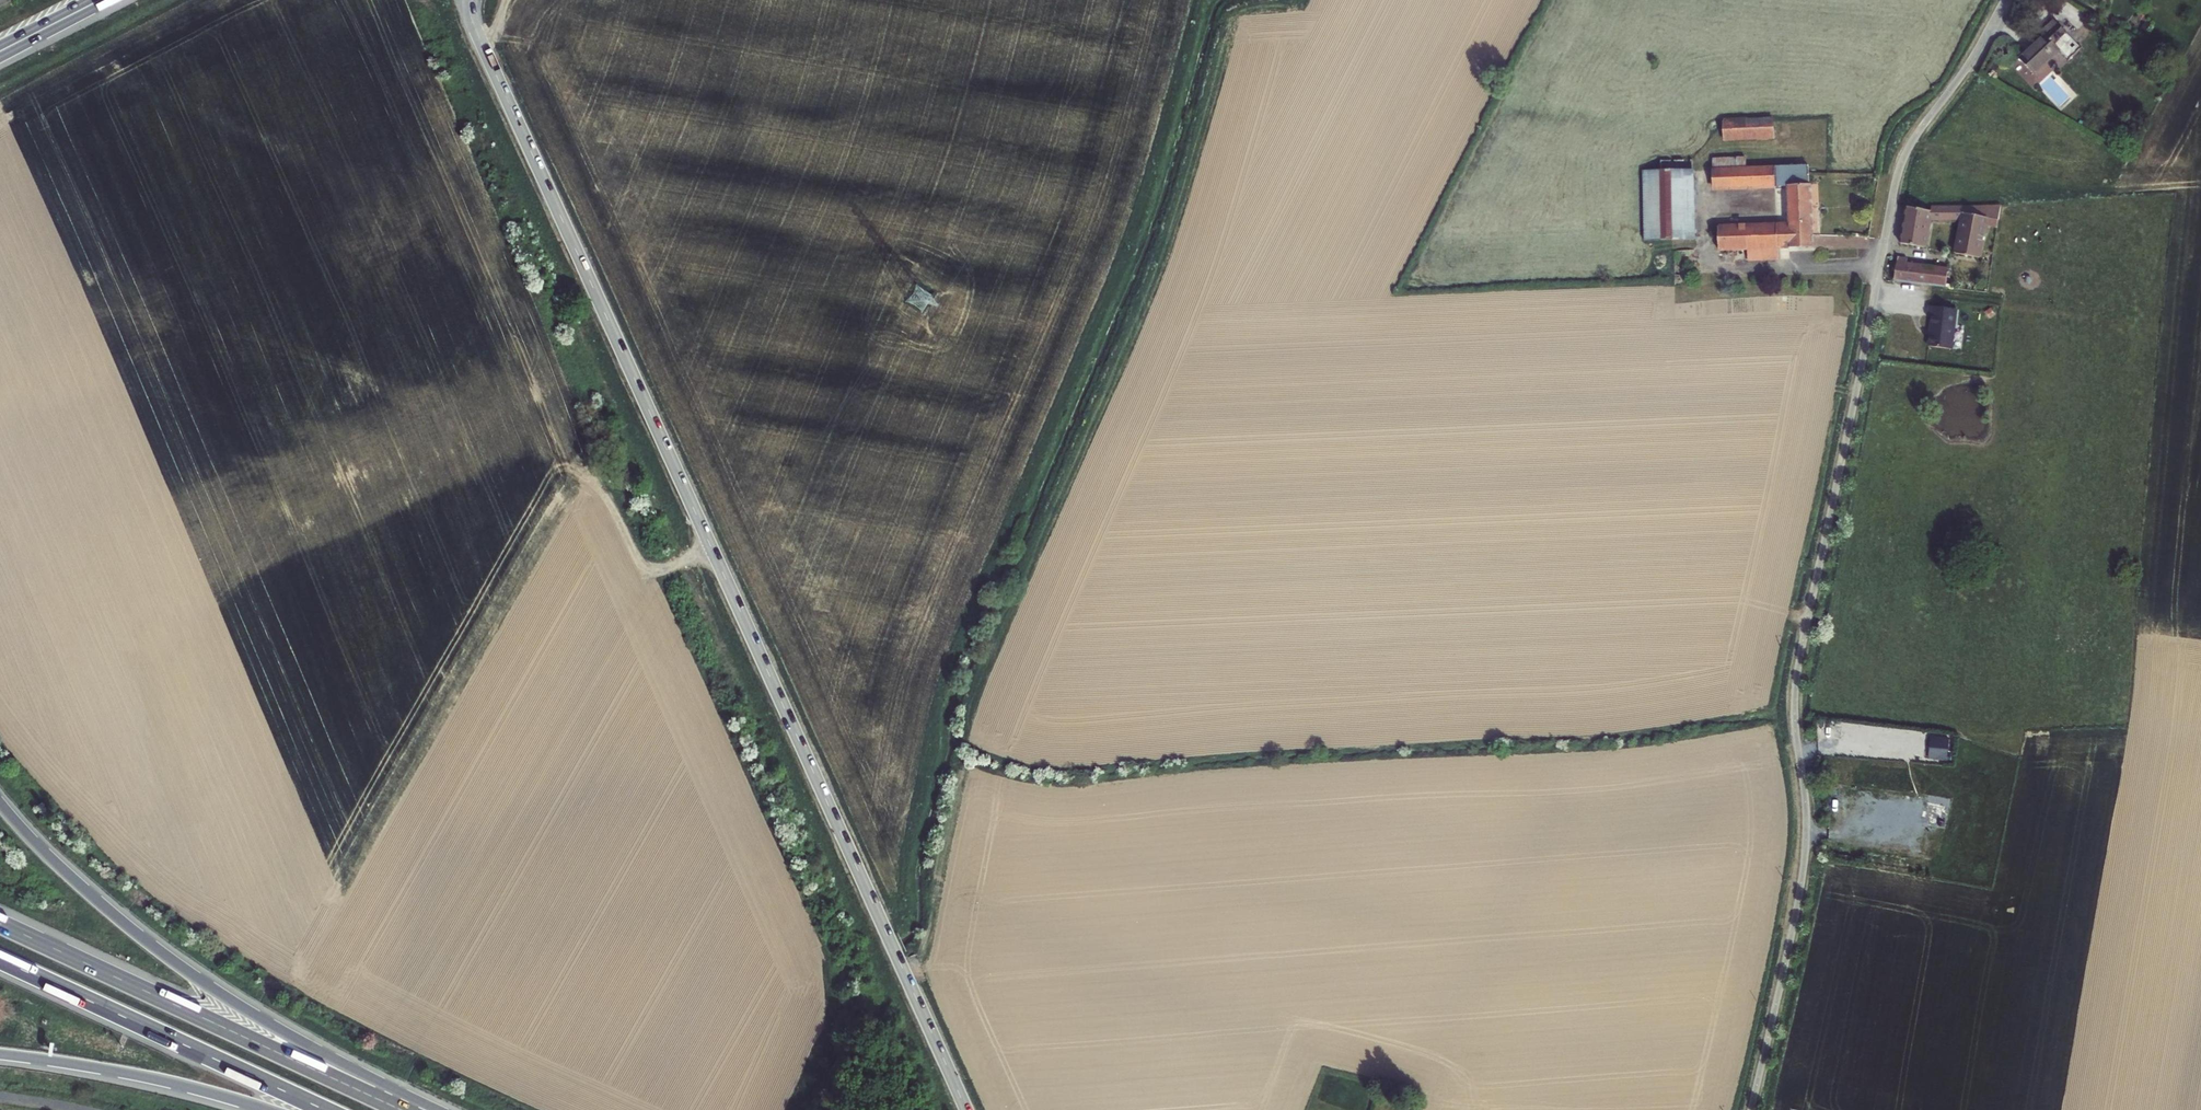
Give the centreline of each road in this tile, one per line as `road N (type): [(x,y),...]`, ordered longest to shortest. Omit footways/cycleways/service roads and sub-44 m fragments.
road 1 (tertiary): [(967,1109),(518,125),(469,0)]
road 2 (residential): [(2006,0),(1915,135),(1894,186),(1796,681),(1803,865),(1751,1109)]
road 3 (motorway): [(376,1097),(356,1071),(155,950),(0,804)]
road 4 (motorway): [(376,1097),(0,923)]
road 5 (motorway): [(0,960),(323,1109)]
road 6 (motorway): [(0,1054),(125,1072),(269,1109)]

